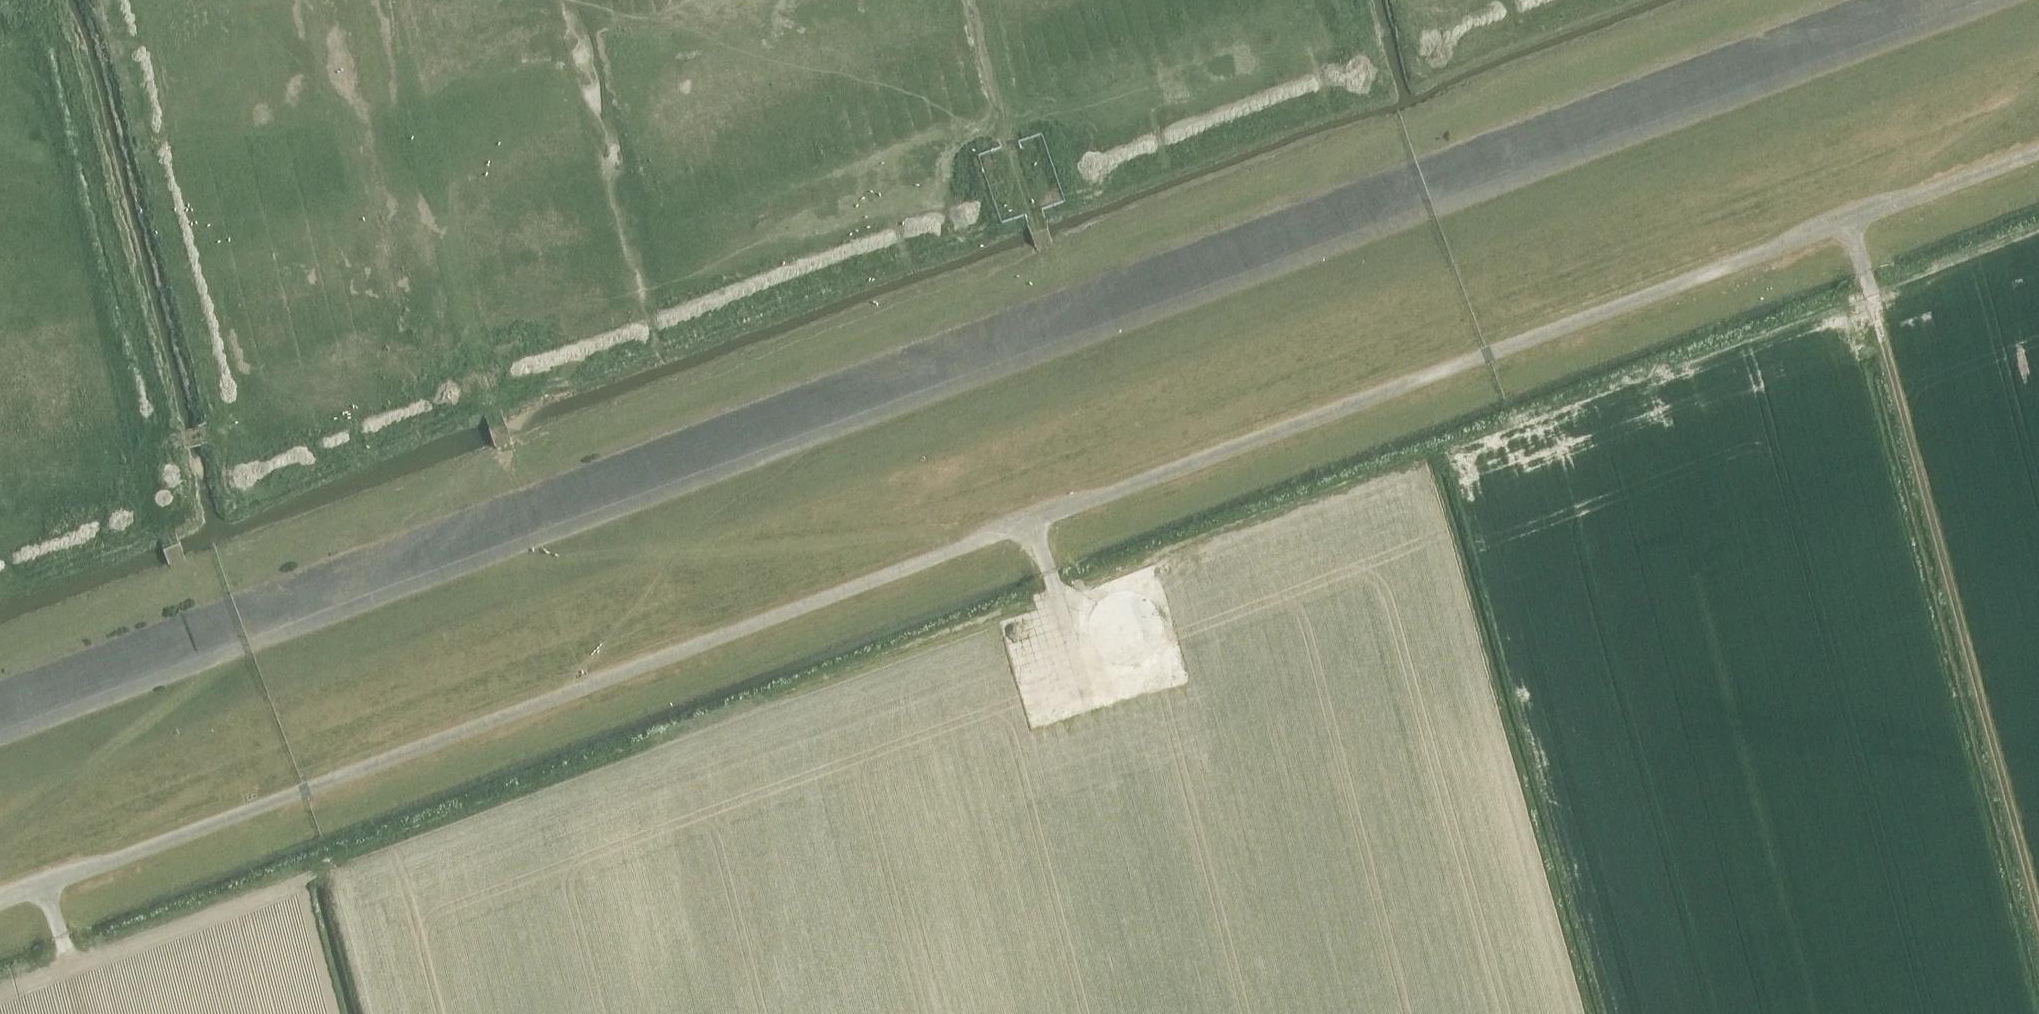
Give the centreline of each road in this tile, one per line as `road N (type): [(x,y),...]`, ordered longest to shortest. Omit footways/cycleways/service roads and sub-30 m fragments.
road 1 (track): [(500,549),(683,548),(1029,523)]
road 2 (track): [(0,835),(228,646)]
road 3 (track): [(1847,221),(2038,85)]

